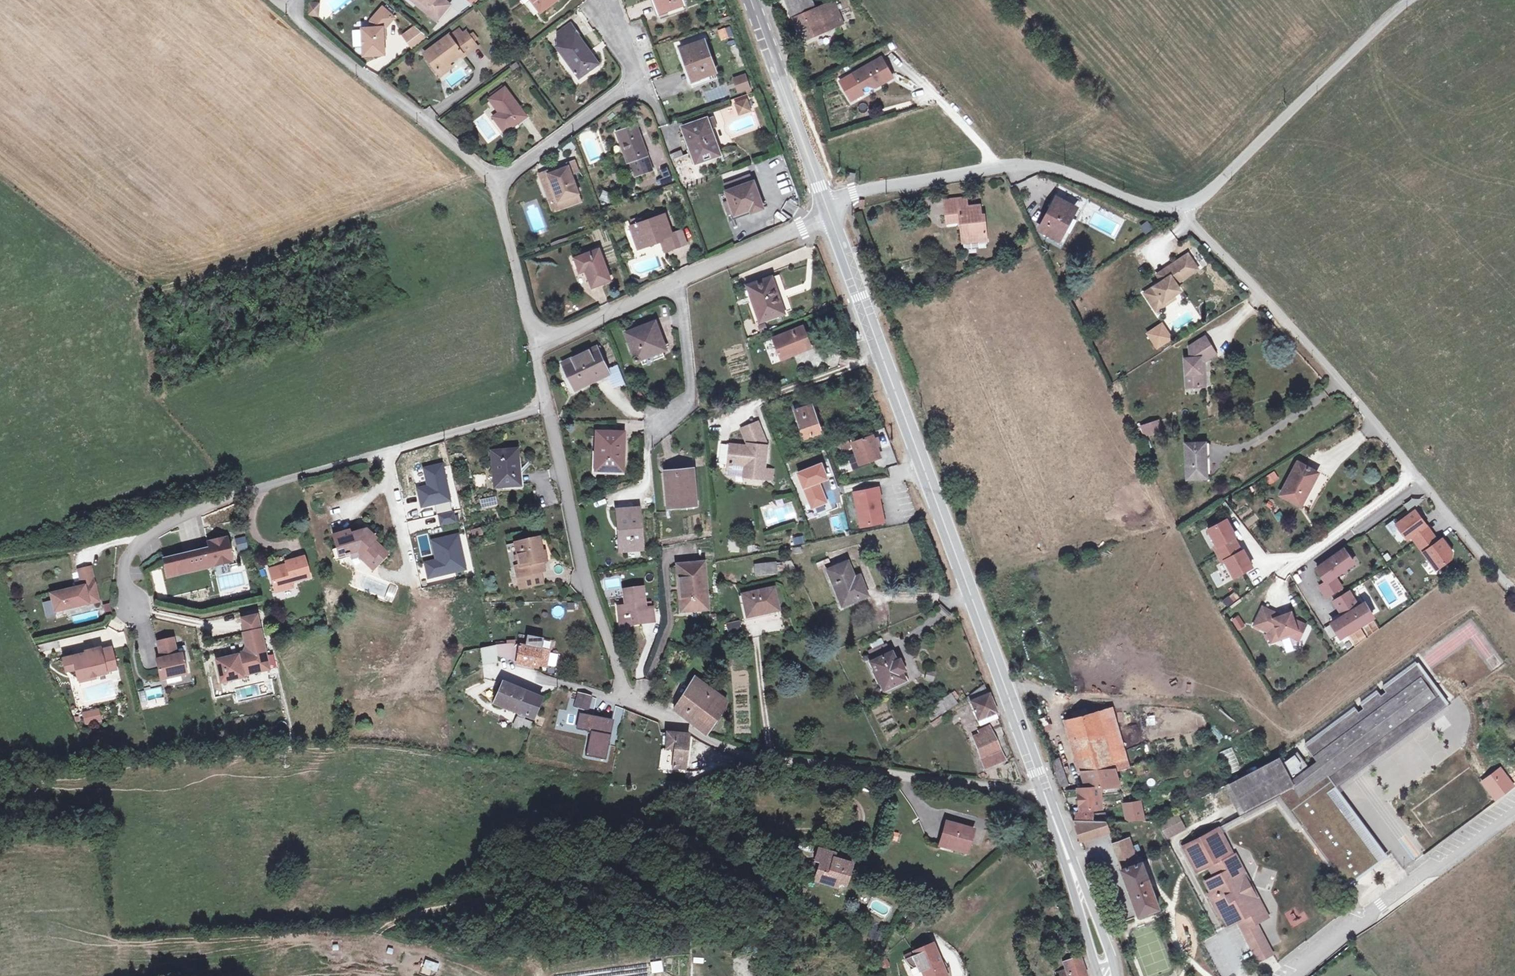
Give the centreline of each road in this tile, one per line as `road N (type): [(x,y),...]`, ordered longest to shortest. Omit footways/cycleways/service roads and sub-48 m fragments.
road 1 (residential): [(1042,788),(726,749),(618,696),(548,408)]
road 2 (secondary): [(827,208),(1042,788)]
road 3 (residential): [(1514,595),(1339,380),(1178,207)]
road 4 (residential): [(548,408),(206,501),(153,525),(123,550),(130,608)]
road 5 (unclassified): [(827,208),(858,193),(1011,165),(1178,207)]
road 6 (track): [(463,155),(305,246),(143,285)]
road 7 (unclassified): [(1178,207),(1417,0)]
road 8 (residential): [(499,185),(284,7),(293,0)]
road 9 (residential): [(1288,975),(1415,877),(1437,871),(1514,814)]
road 10 (residential): [(499,185),(639,77),(601,0)]
road 11 (secondary): [(751,0),(827,208)]
road 12 (secondary): [(1042,788),(1107,975)]
road 13 (residential): [(653,432),(692,398),(681,281)]
road 14 (residential): [(536,347),(499,185)]
road 15 (residential): [(681,281),(827,208)]
road 16 (residential): [(536,347),(681,281)]

